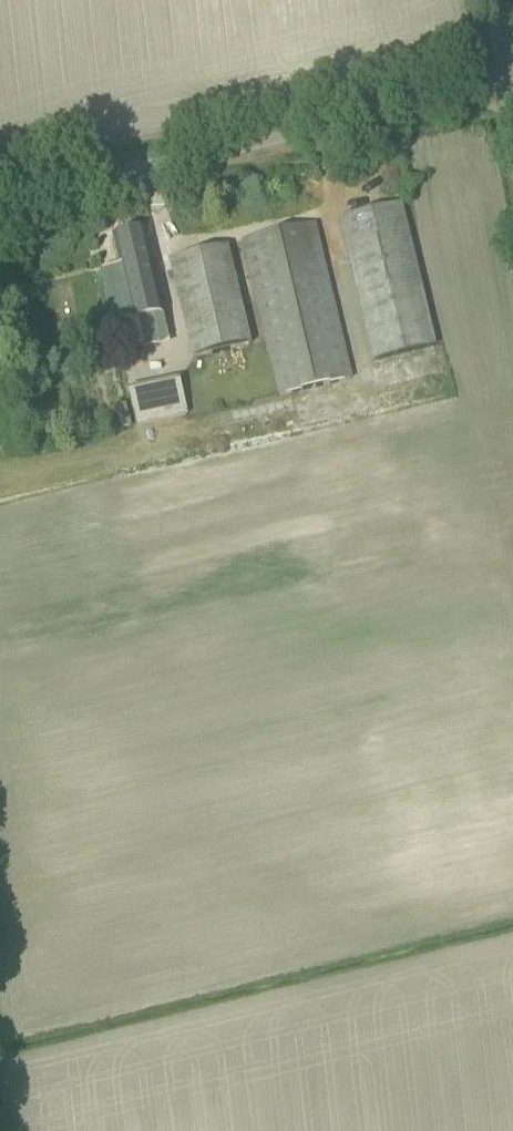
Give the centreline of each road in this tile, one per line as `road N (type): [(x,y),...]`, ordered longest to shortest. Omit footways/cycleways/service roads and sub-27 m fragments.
road 1 (unclassified): [(0,212),(512,88)]

